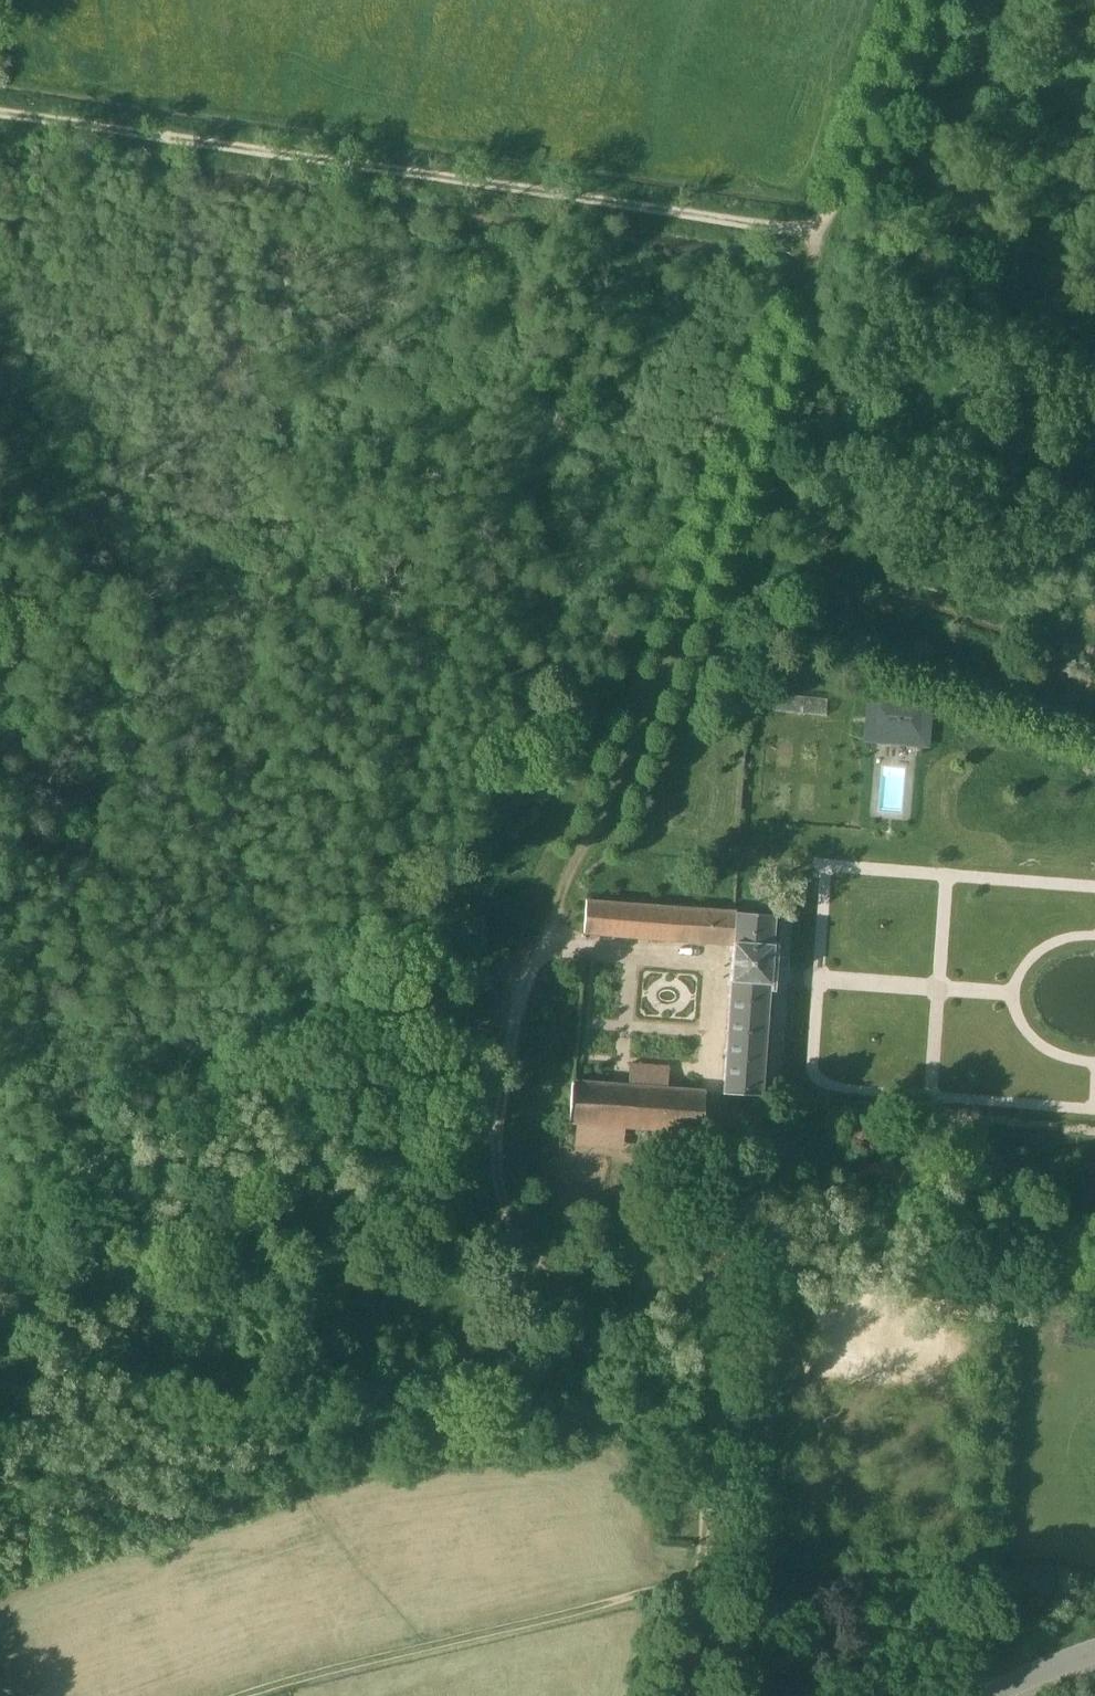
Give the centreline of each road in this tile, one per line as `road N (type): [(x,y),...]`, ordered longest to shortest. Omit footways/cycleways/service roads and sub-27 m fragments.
road 1 (track): [(0,117),(826,231)]
road 2 (track): [(708,1488),(715,1183)]
road 3 (track): [(826,231),(912,0)]
road 4 (track): [(691,1695),(708,1488)]

